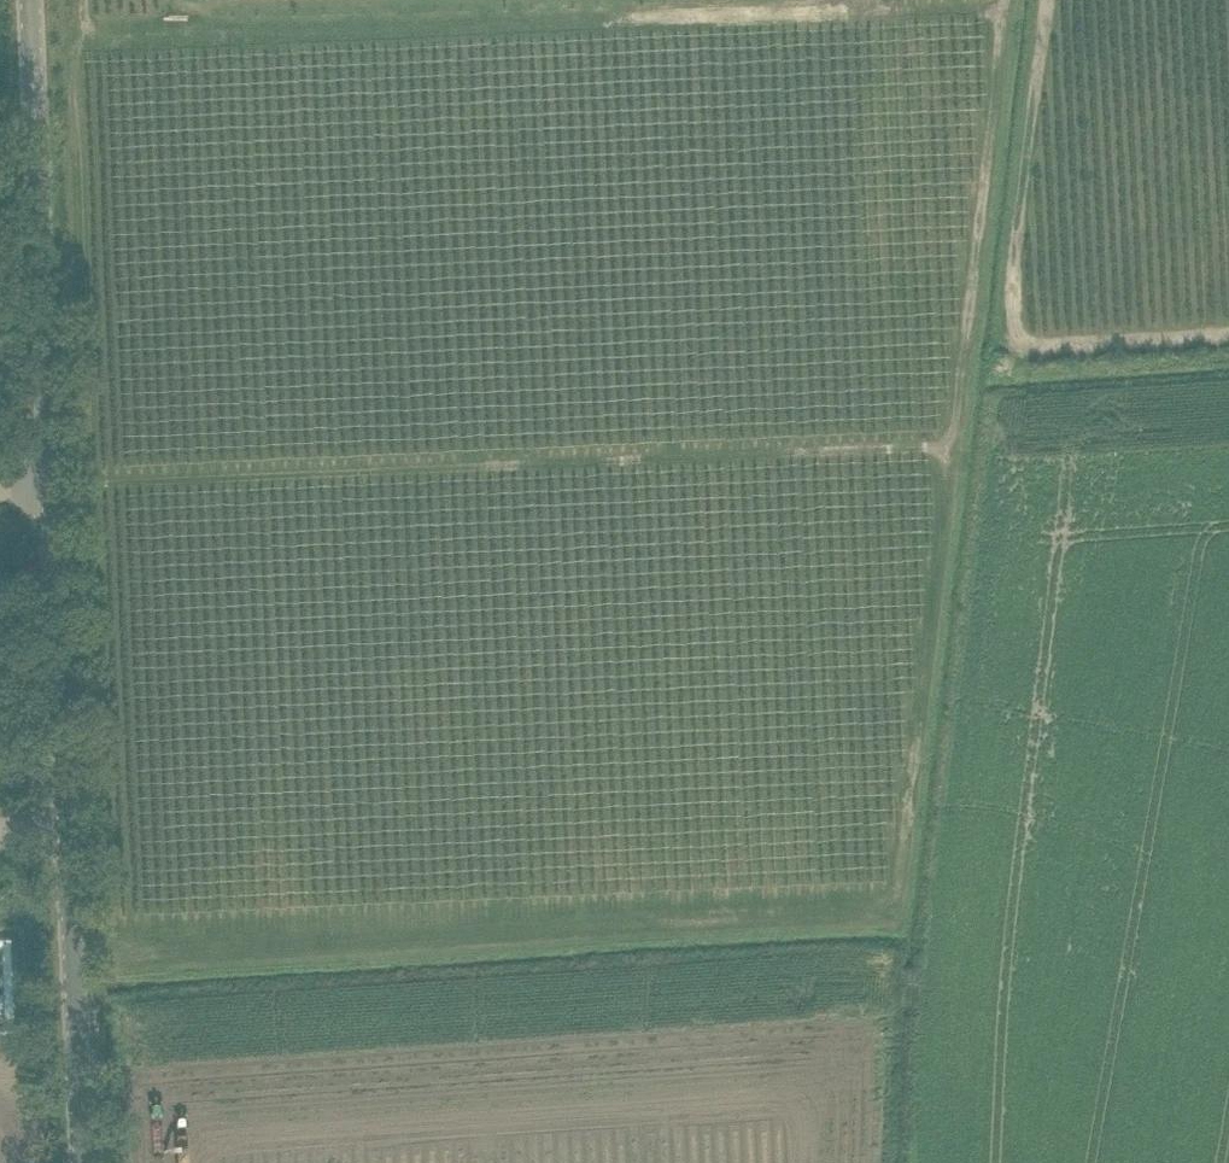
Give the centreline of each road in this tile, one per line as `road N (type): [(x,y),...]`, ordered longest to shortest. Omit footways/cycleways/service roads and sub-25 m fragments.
road 1 (unclassified): [(90,1162),(36,0)]

